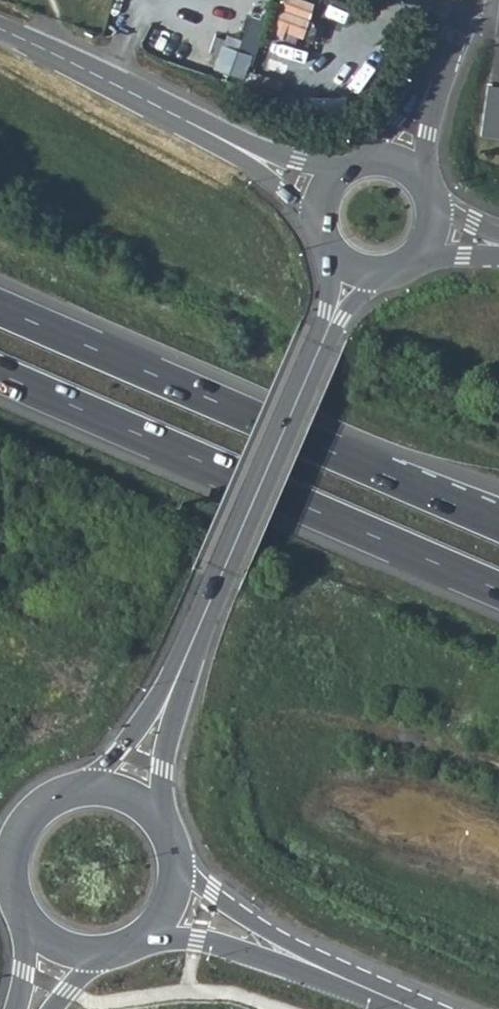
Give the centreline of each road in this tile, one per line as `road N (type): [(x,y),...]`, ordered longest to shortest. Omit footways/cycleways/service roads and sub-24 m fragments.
road 1 (trunk): [(498,523),(0,307)]
road 2 (trunk): [(0,373),(498,588)]
road 3 (tertiary): [(321,345),(220,569)]
road 4 (tertiary): [(0,30),(214,137)]
road 5 (tertiary): [(163,842),(160,791),(189,647)]
road 6 (tertiary): [(189,647),(151,716),(70,799)]
road 7 (secondary): [(306,961),(234,913),(167,852)]
road 8 (secondary): [(135,935),(306,961)]
road 9 (tertiary): [(364,174),(295,166),(214,137)]
road 10 (tertiary): [(214,137),(328,240)]
road 11 (secondary): [(70,799),(41,816),(21,846),(18,884),(30,914)]
road 12 (residential): [(421,190),(439,63)]
road 13 (residential): [(439,63),(375,172)]

